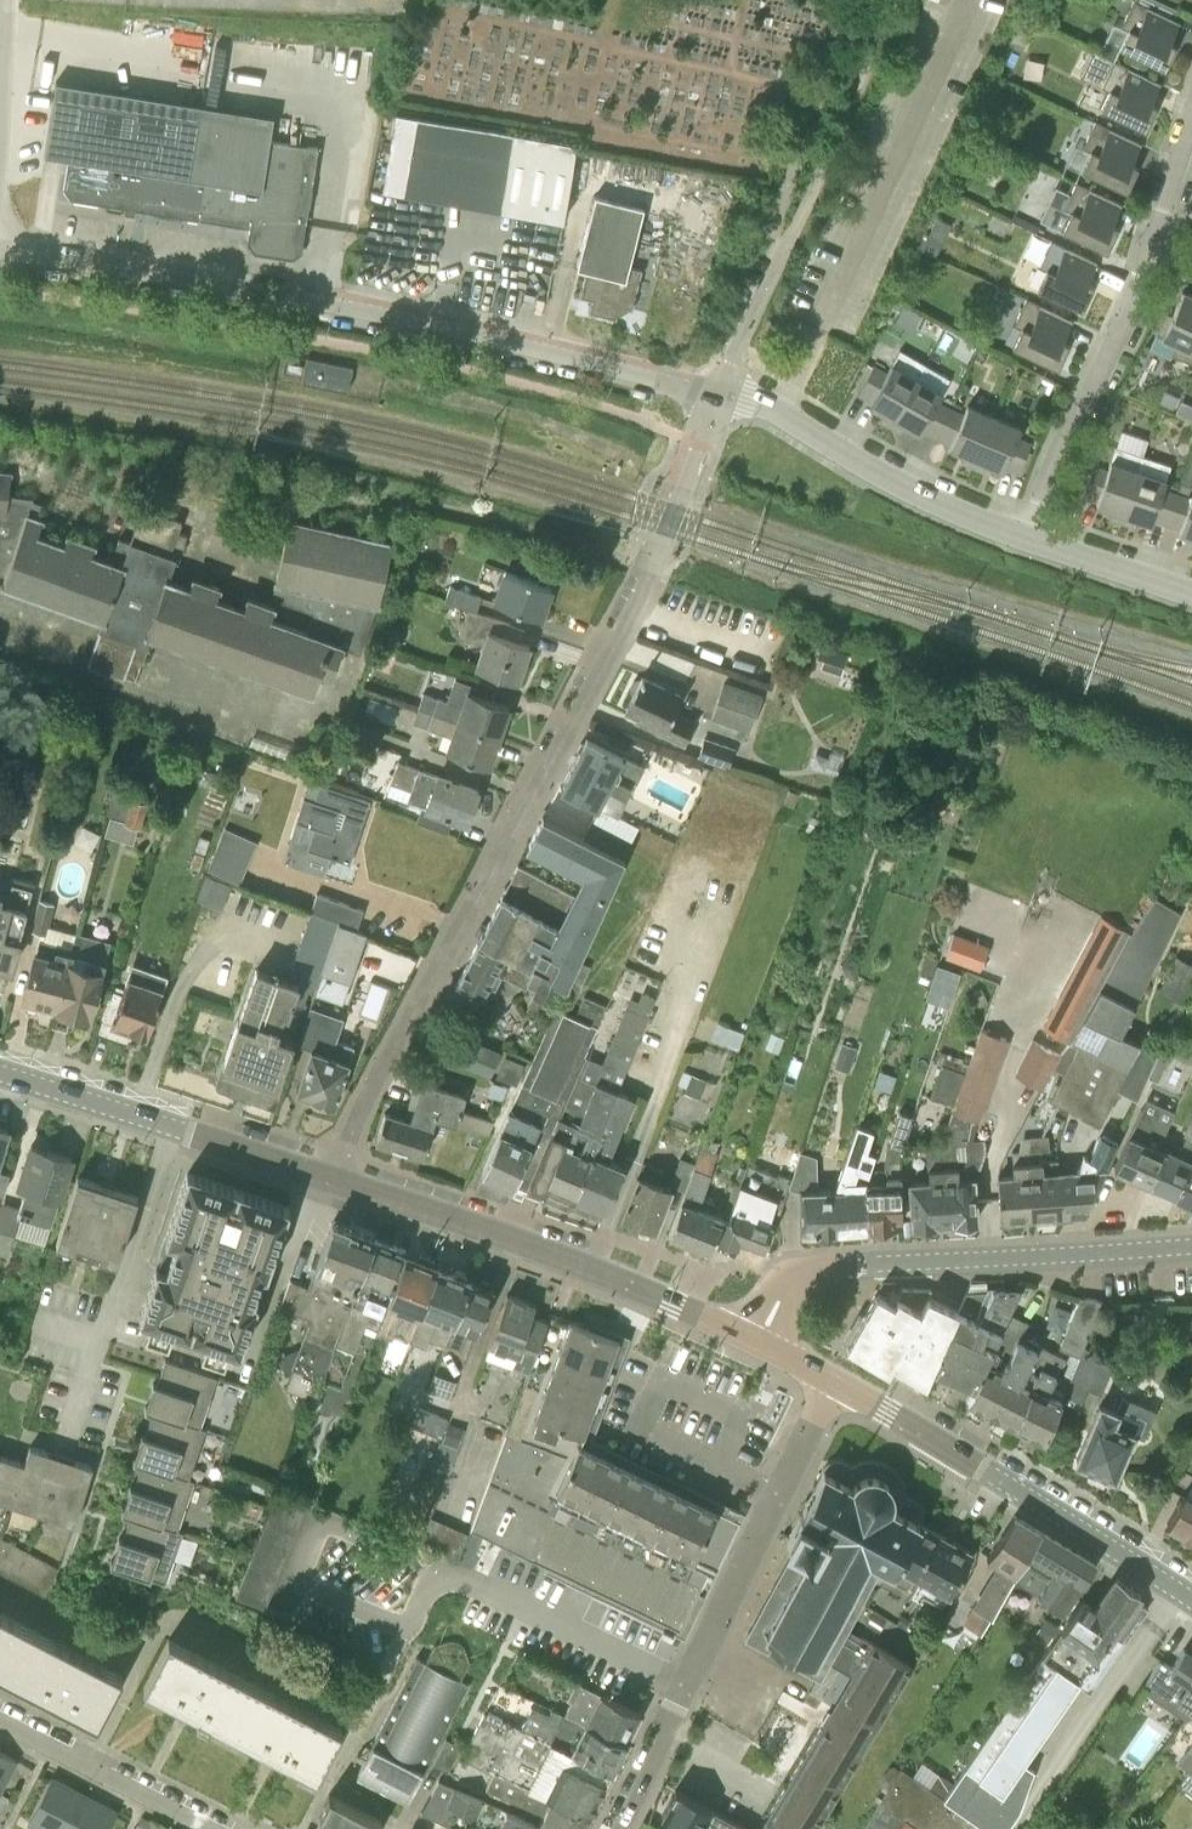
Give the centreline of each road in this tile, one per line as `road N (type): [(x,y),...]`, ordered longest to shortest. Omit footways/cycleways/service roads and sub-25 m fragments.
road 1 (unclassified): [(342,1178),(427,990),(665,537),(718,398)]
road 2 (residential): [(718,398),(370,314),(0,249)]
road 3 (residential): [(617,1828),(832,1381)]
road 4 (tertiary): [(757,1341),(786,1287),(812,1269),(1191,1245)]
road 5 (secondary): [(757,1341),(594,1267),(342,1178)]
road 6 (residential): [(718,398),(892,0)]
road 7 (secondary): [(1191,1600),(1021,1484),(832,1381)]
road 8 (secondary): [(0,1072),(342,1178)]
road 9 (residential): [(1028,540),(923,497),(777,412),(718,398)]
road 10 (residential): [(1028,540),(1084,394),(1164,241)]
road 11 (residential): [(210,1828),(0,1720)]
road 12 (residential): [(1191,594),(1028,540)]
road 13 (residential): [(0,138),(6,0)]

